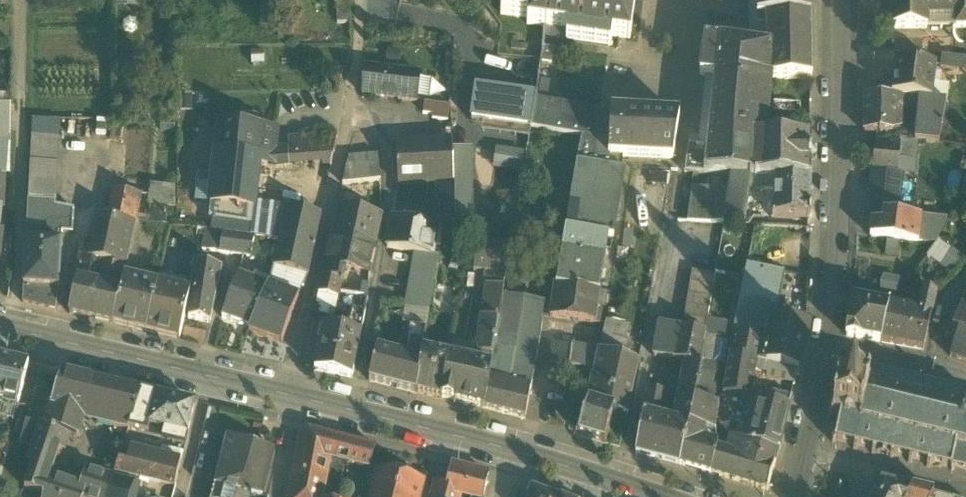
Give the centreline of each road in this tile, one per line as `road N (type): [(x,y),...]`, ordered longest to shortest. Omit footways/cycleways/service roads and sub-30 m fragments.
road 1 (secondary): [(0,328),(532,457),(660,496)]
road 2 (unclassified): [(791,496),(837,244),(839,0)]
road 3 (track): [(21,103),(9,330)]

